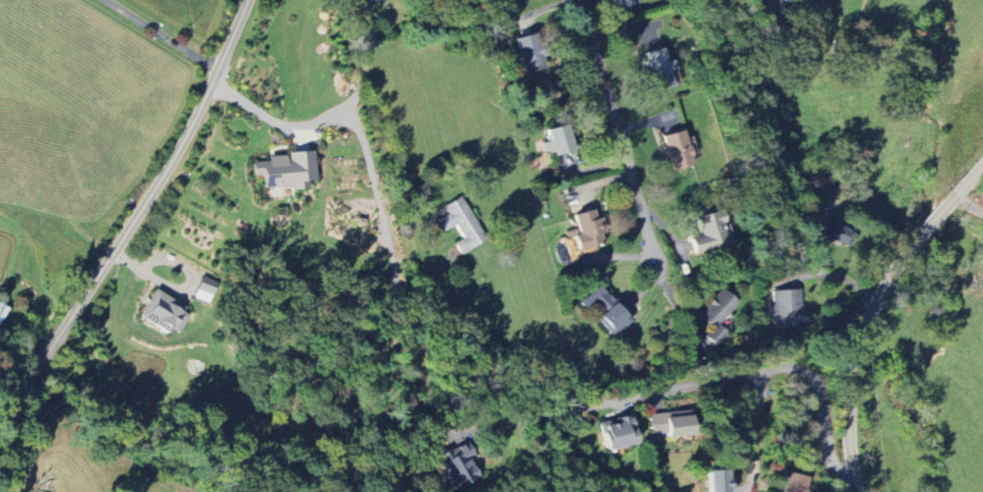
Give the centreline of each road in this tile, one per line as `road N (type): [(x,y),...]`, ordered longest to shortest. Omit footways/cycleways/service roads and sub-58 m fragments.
road 1 (tertiary): [(0,420),(172,166),(250,0)]
road 2 (residential): [(855,473),(835,463),(819,384),(800,366),(472,428)]
road 3 (tertiary): [(858,491),(851,403),(876,307),(982,168)]
road 4 (residential): [(582,0),(657,266)]

